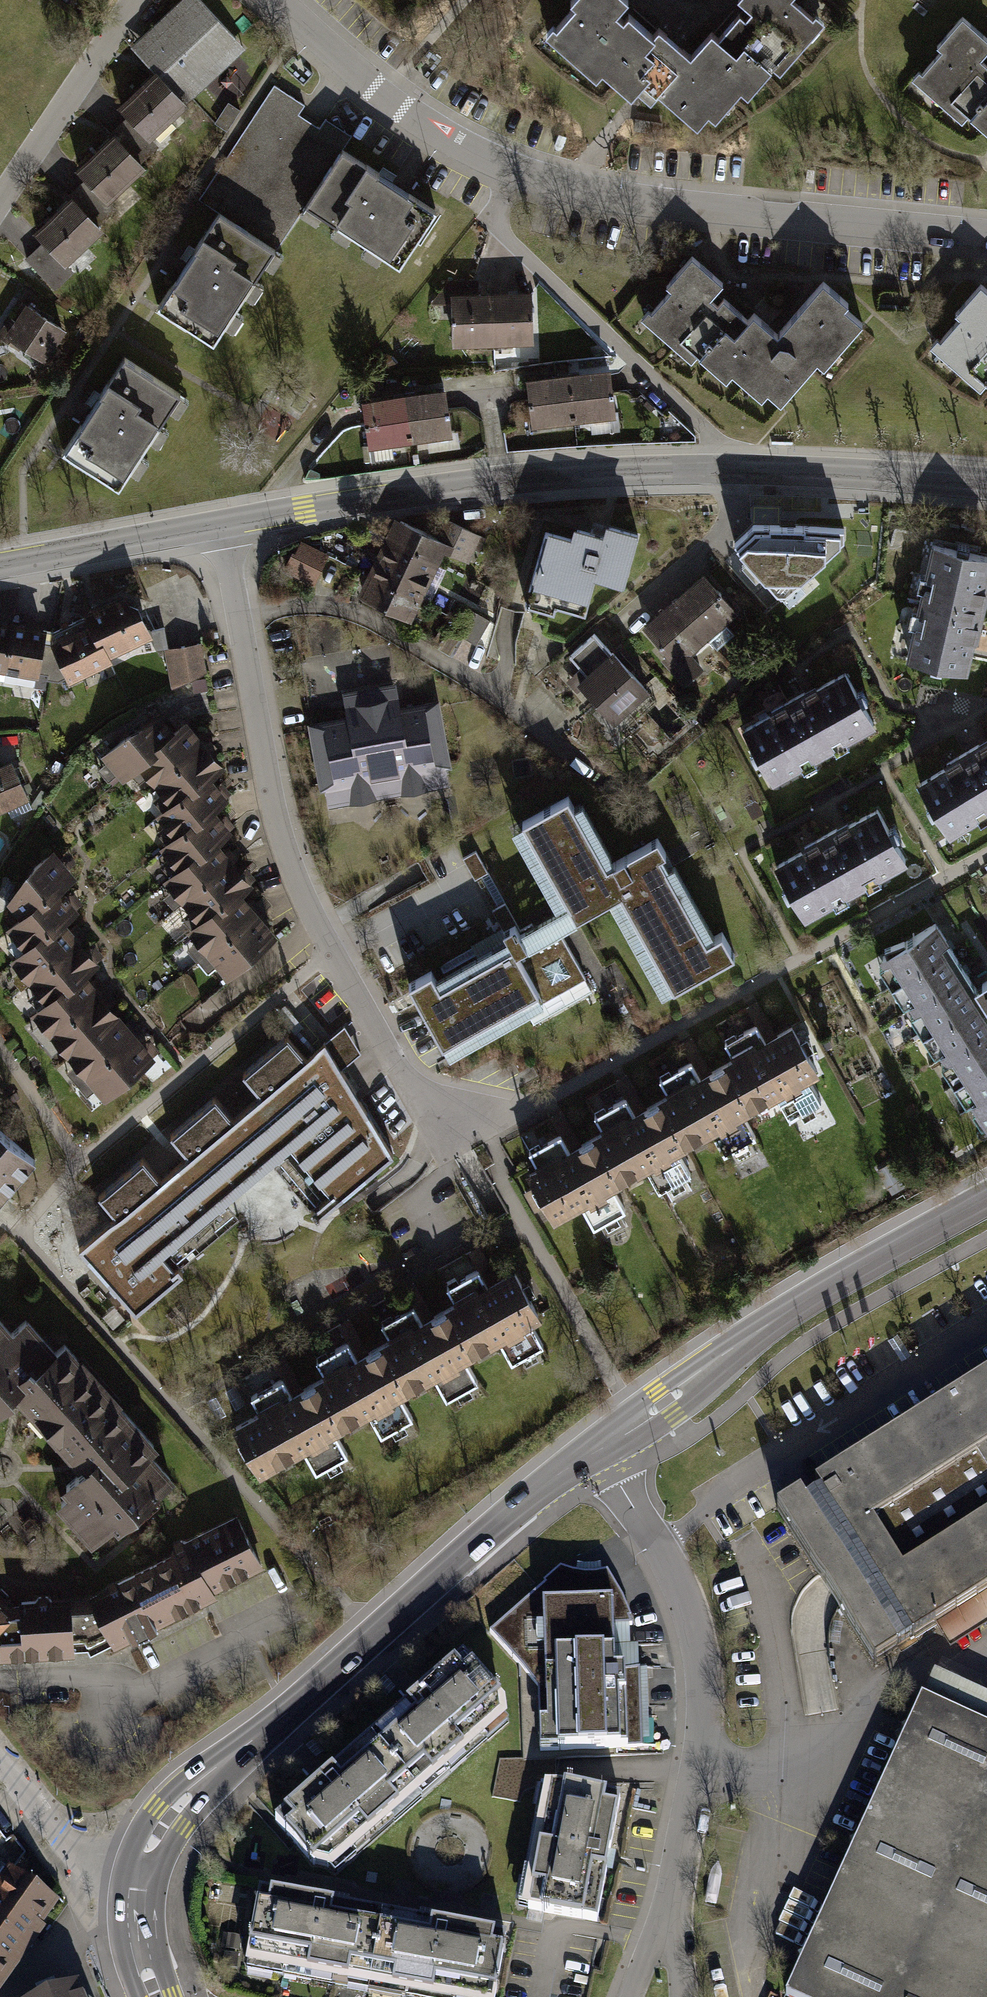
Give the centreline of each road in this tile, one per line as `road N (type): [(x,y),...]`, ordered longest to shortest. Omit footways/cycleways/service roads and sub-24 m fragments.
road 1 (tertiary): [(220,525),(501,478),(607,471),(727,468),(986,487)]
road 2 (residential): [(279,0),(393,101),(539,185),(760,217),(986,235)]
road 3 (residential): [(220,525),(266,782),(296,883),(414,1093),(483,1133)]
road 4 (tertiary): [(137,1866),(165,1820),(227,1758),(502,1516),(590,1457)]
road 5 (residential): [(590,1457),(659,1545),(696,1632),(702,1729),(667,1940)]
road 6 (tertiary): [(590,1457),(770,1321),(986,1196)]
road 7 (residential): [(130,0),(0,197)]
road 8 (tertiary): [(0,564),(220,525)]
road 9 (residential): [(0,1758),(64,1839),(85,1855),(137,1866)]

